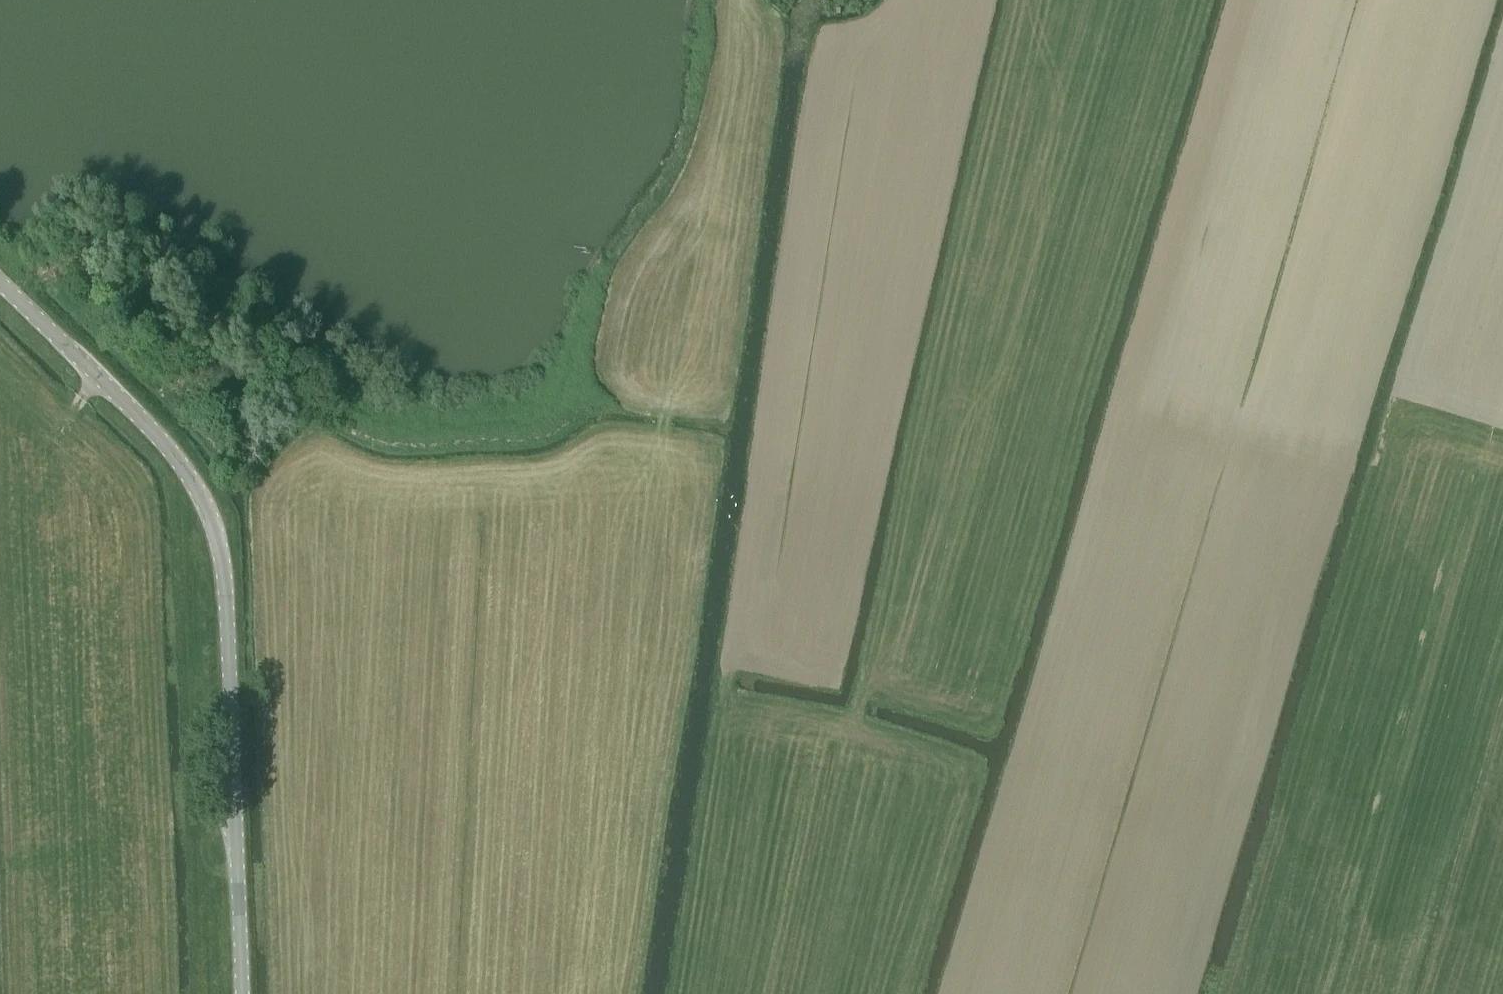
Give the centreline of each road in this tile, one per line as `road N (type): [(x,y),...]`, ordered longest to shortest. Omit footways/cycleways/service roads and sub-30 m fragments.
road 1 (tertiary): [(245,993),(229,611),(215,528),(203,497),(154,433),(0,284)]

